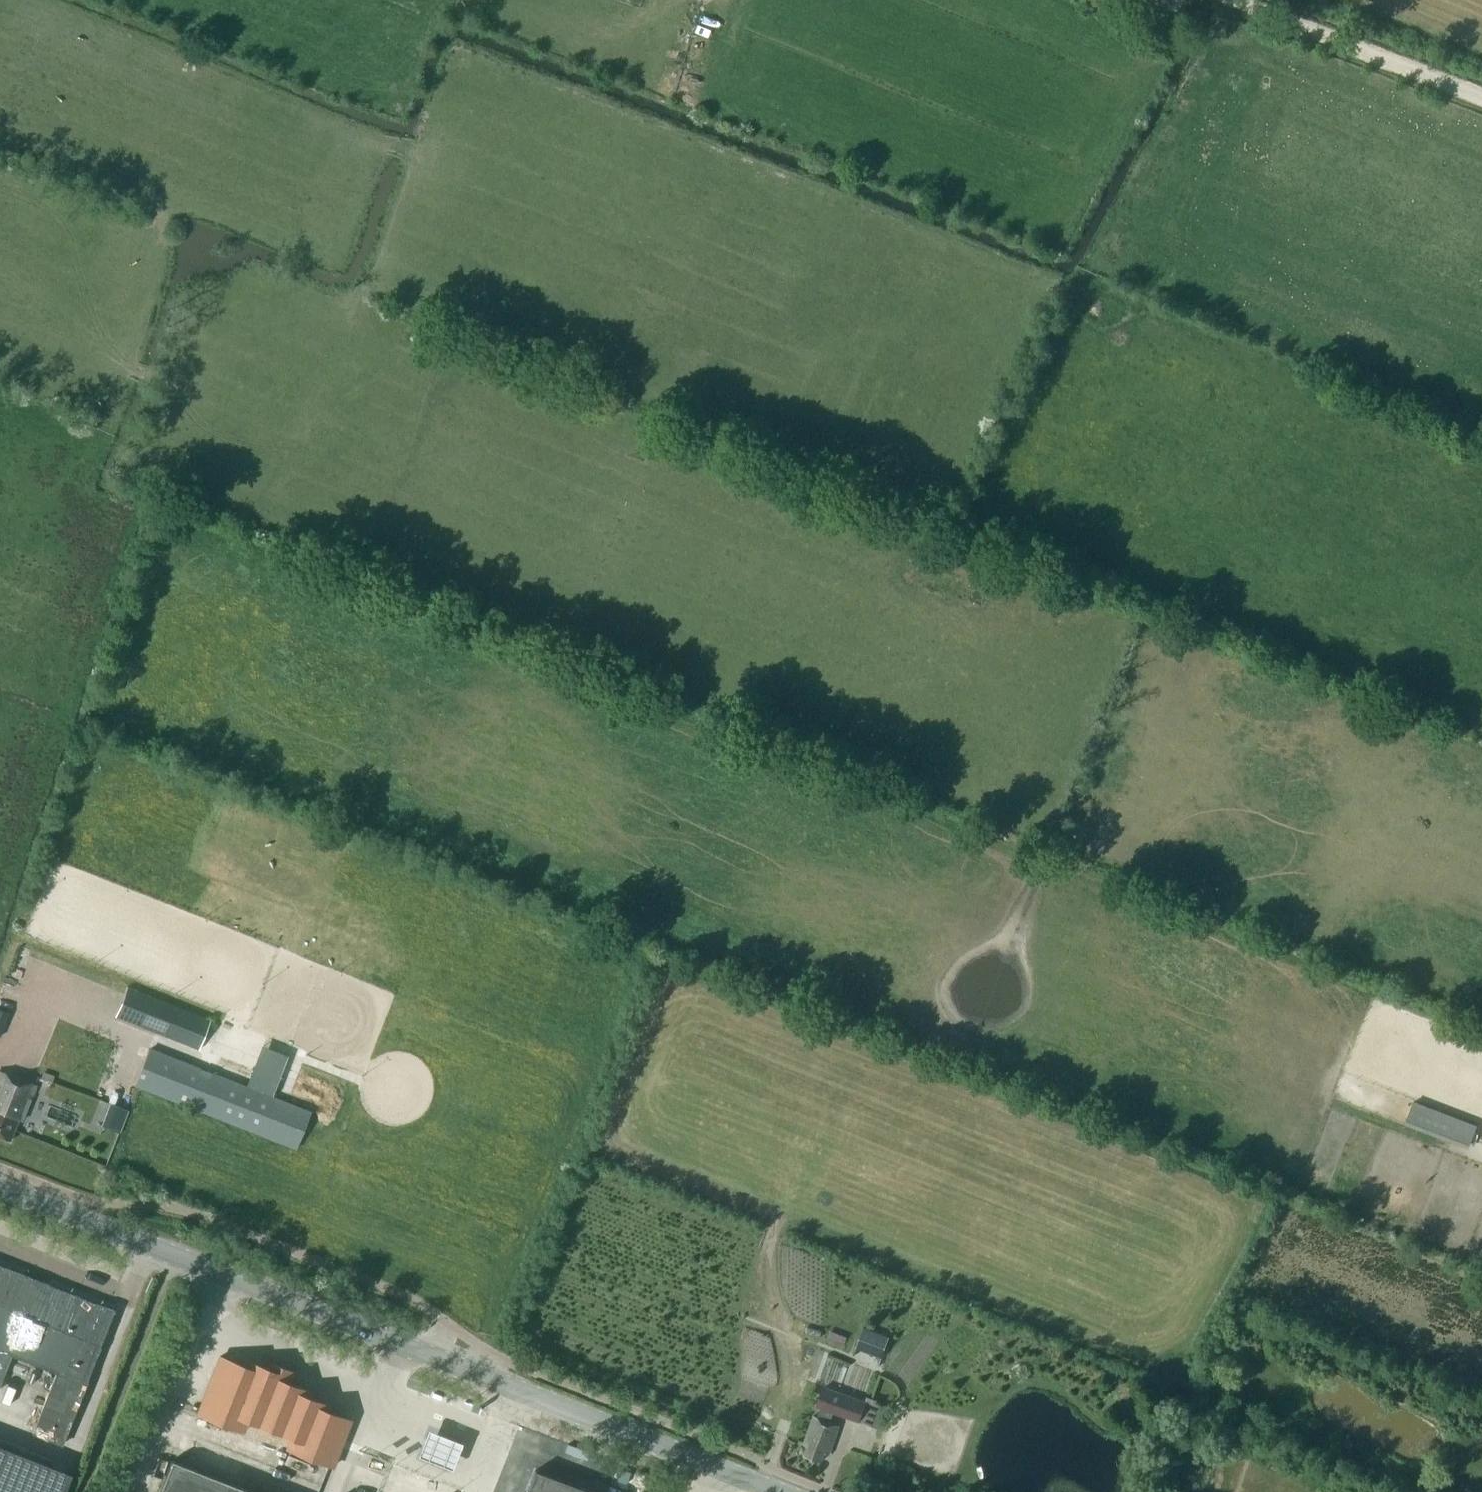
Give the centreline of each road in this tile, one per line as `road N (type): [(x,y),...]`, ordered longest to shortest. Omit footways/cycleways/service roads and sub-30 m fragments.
road 1 (tertiary): [(767,1491),(0,1185)]
road 2 (track): [(1481,96),(1237,0)]

